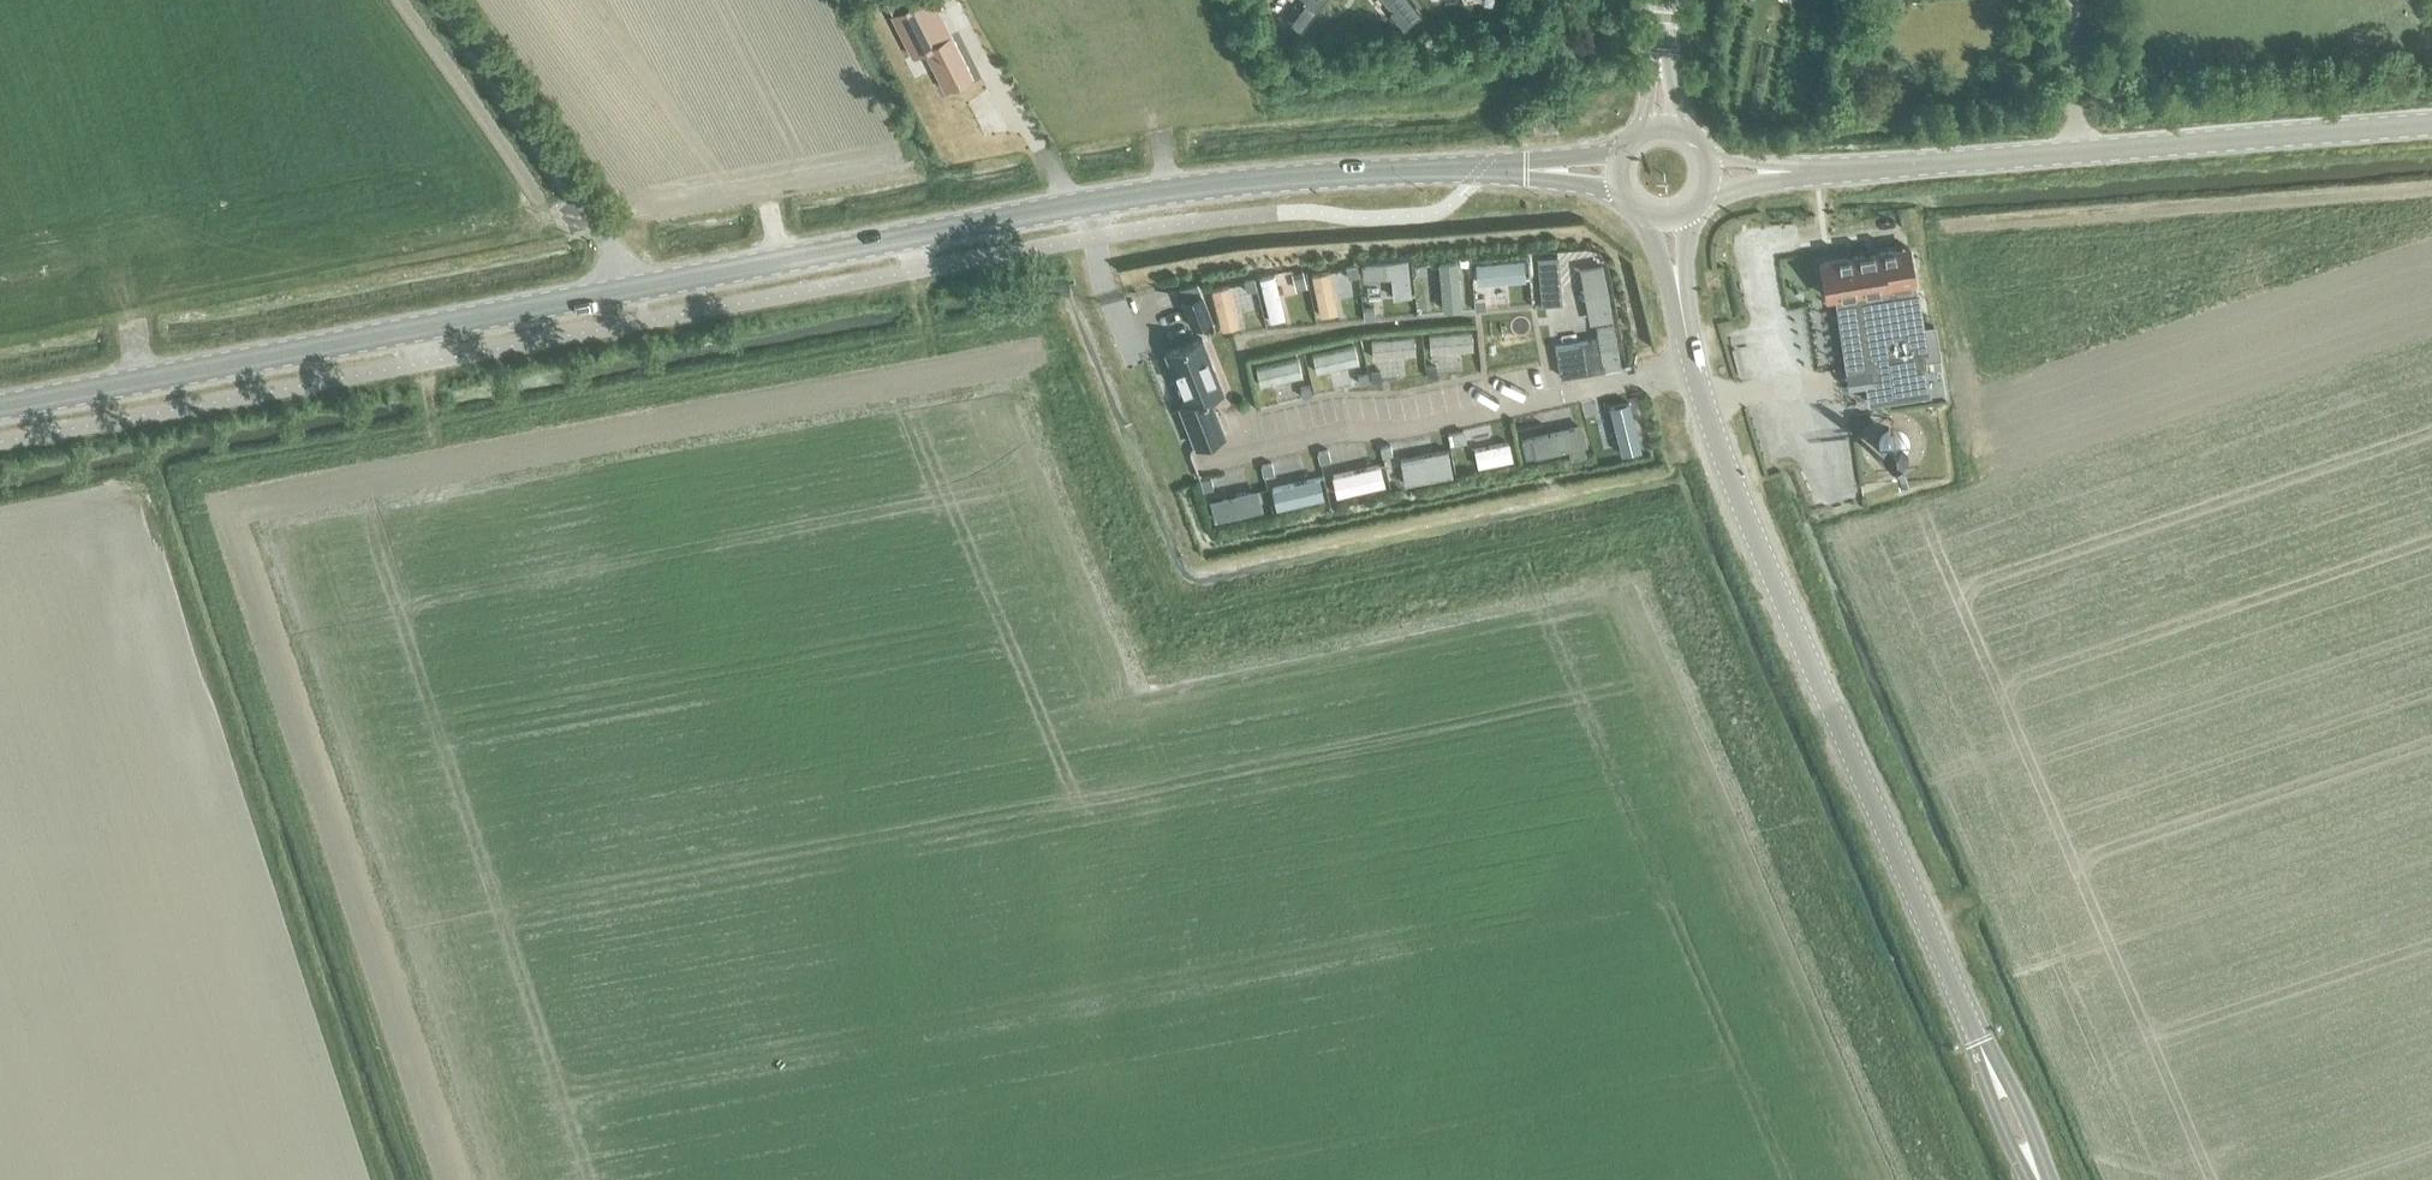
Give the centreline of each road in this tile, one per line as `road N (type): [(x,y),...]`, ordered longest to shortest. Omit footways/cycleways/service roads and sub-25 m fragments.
road 1 (secondary): [(0,408),(1168,191),(1366,171),(1527,169)]
road 2 (track): [(423,363),(436,432),(193,477),(423,1179)]
road 3 (secondary): [(1989,1071),(1738,507),(1680,296)]
road 4 (tertiary): [(1788,169),(2431,121)]

